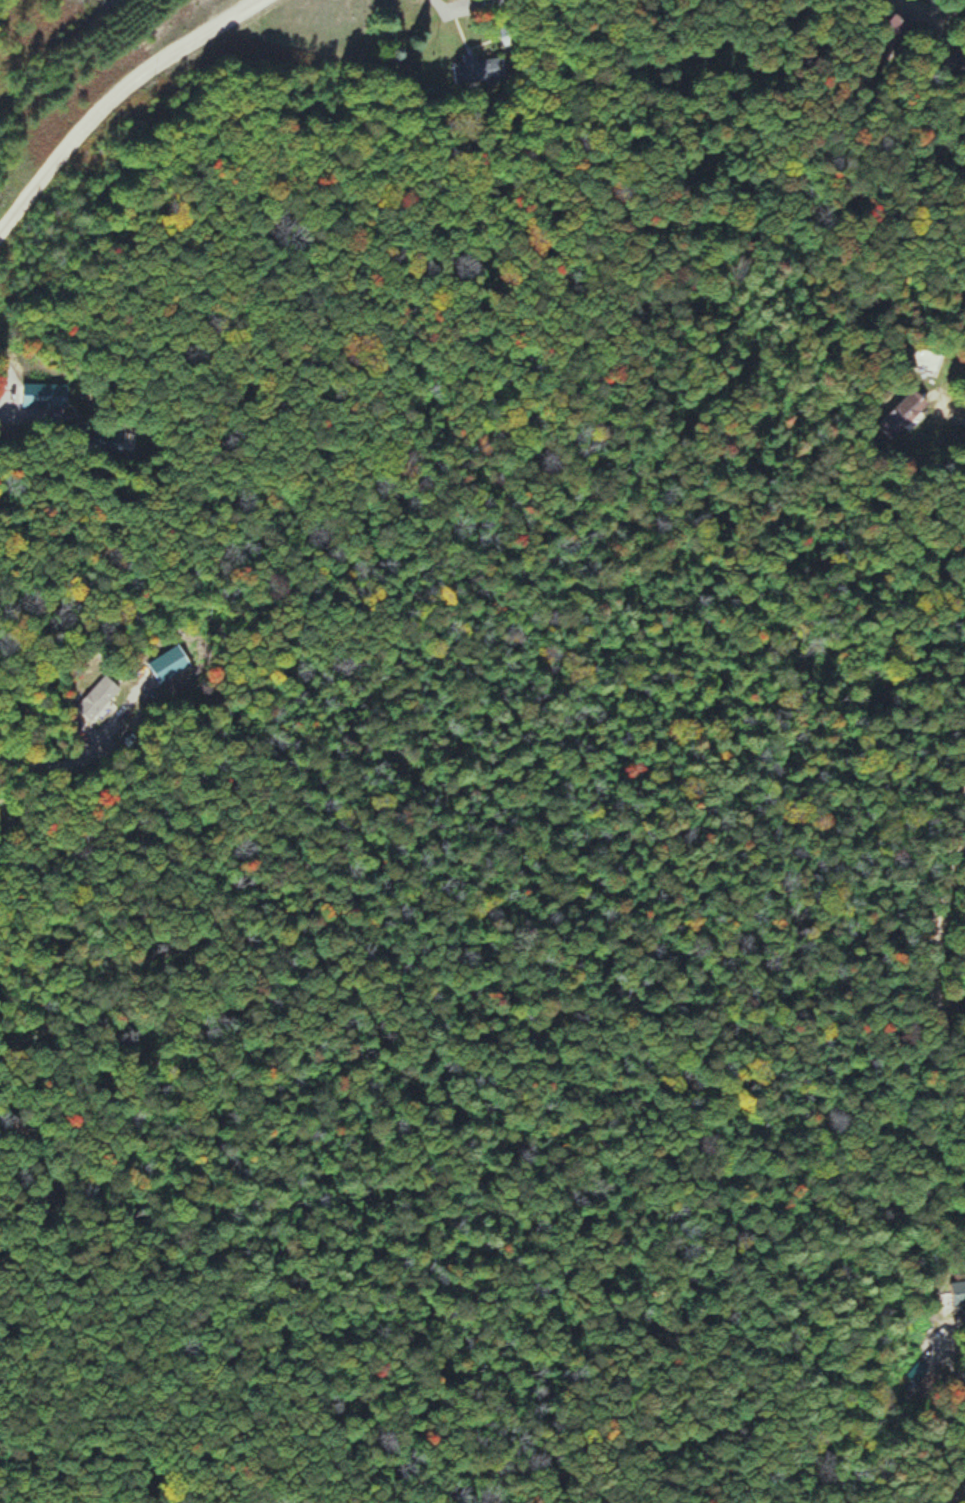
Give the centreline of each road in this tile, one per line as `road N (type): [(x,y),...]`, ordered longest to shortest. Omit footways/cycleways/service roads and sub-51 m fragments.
road 1 (residential): [(0,232),(126,83),(257,0)]
road 2 (residential): [(964,824),(936,960),(937,1026),(964,1071)]

